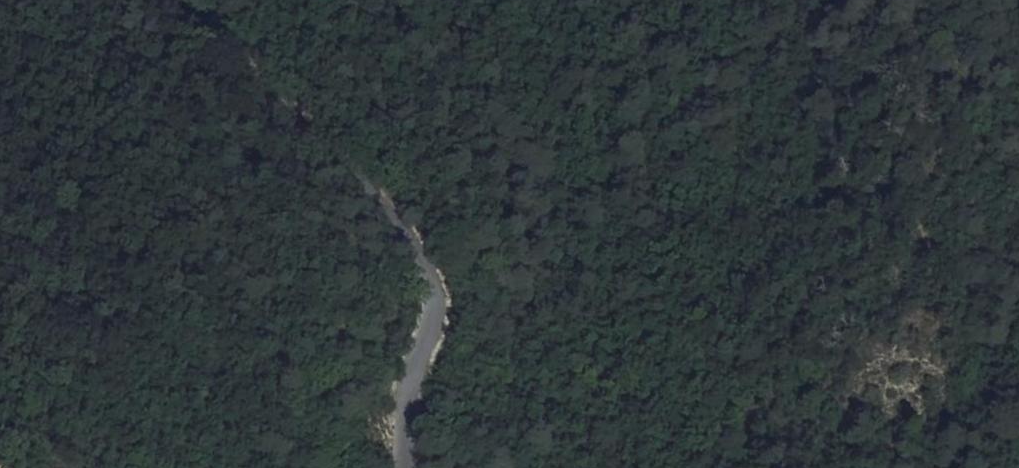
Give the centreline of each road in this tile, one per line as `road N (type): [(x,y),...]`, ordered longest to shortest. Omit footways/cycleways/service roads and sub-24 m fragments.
road 1 (unclassified): [(188,0),(401,219),(428,278),(430,326),(409,387),(414,467)]

